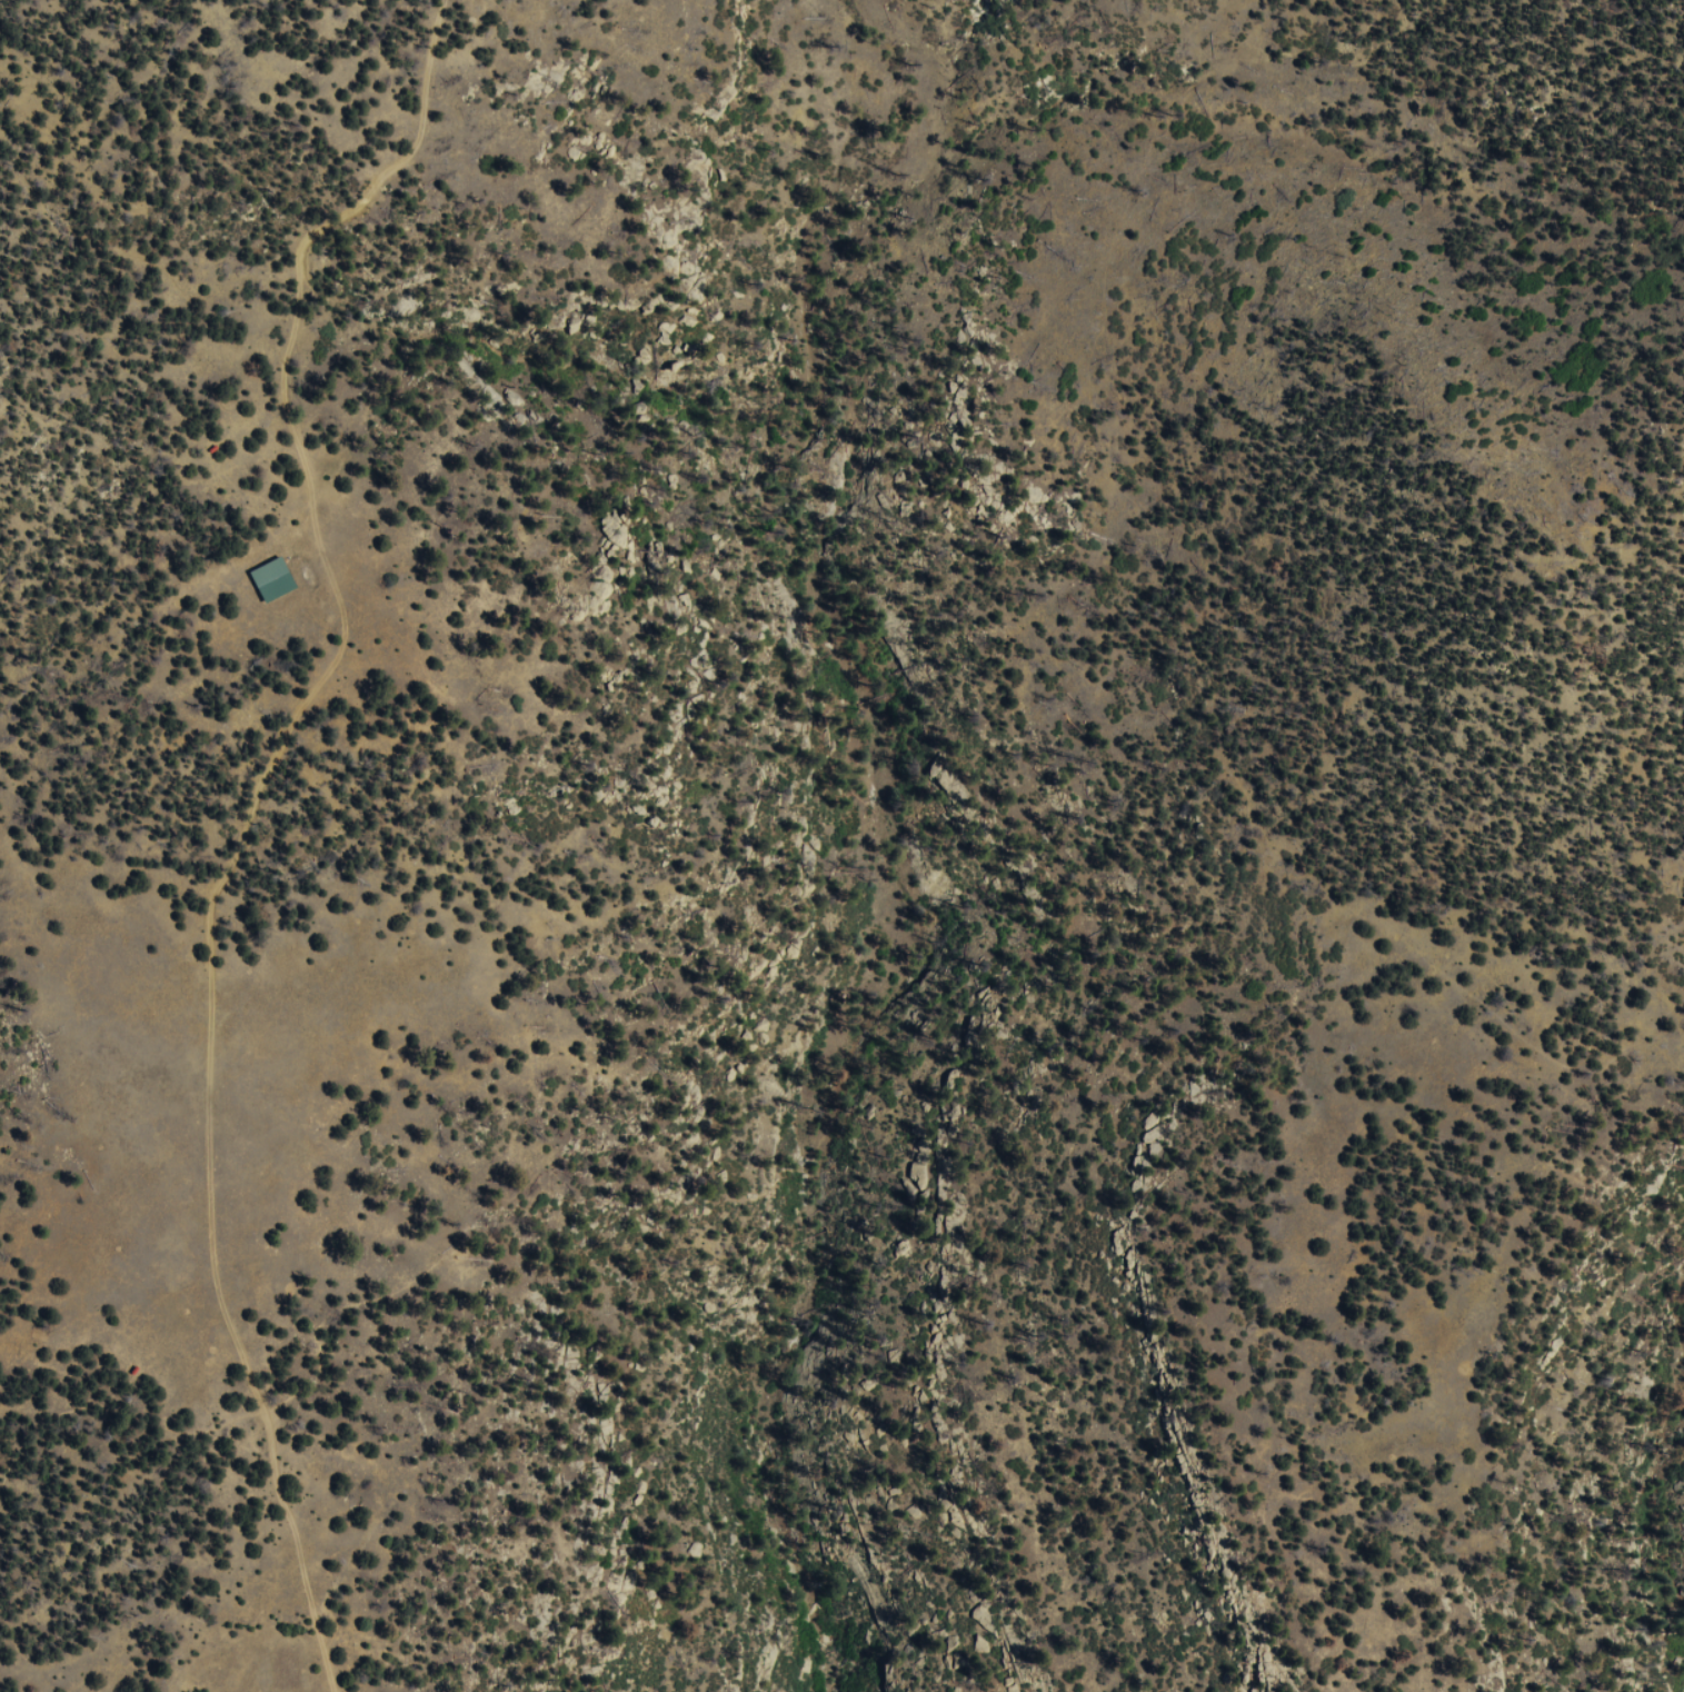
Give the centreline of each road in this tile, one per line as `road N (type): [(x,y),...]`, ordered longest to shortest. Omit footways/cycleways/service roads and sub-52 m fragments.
road 1 (track): [(267,1409),(218,1278),(210,914),(285,735),(342,656),(347,630),(283,387),(301,253),(312,232),(361,208),(382,177),(418,152),(444,0)]
road 2 (track): [(267,1409),(277,1479),(335,1691)]

